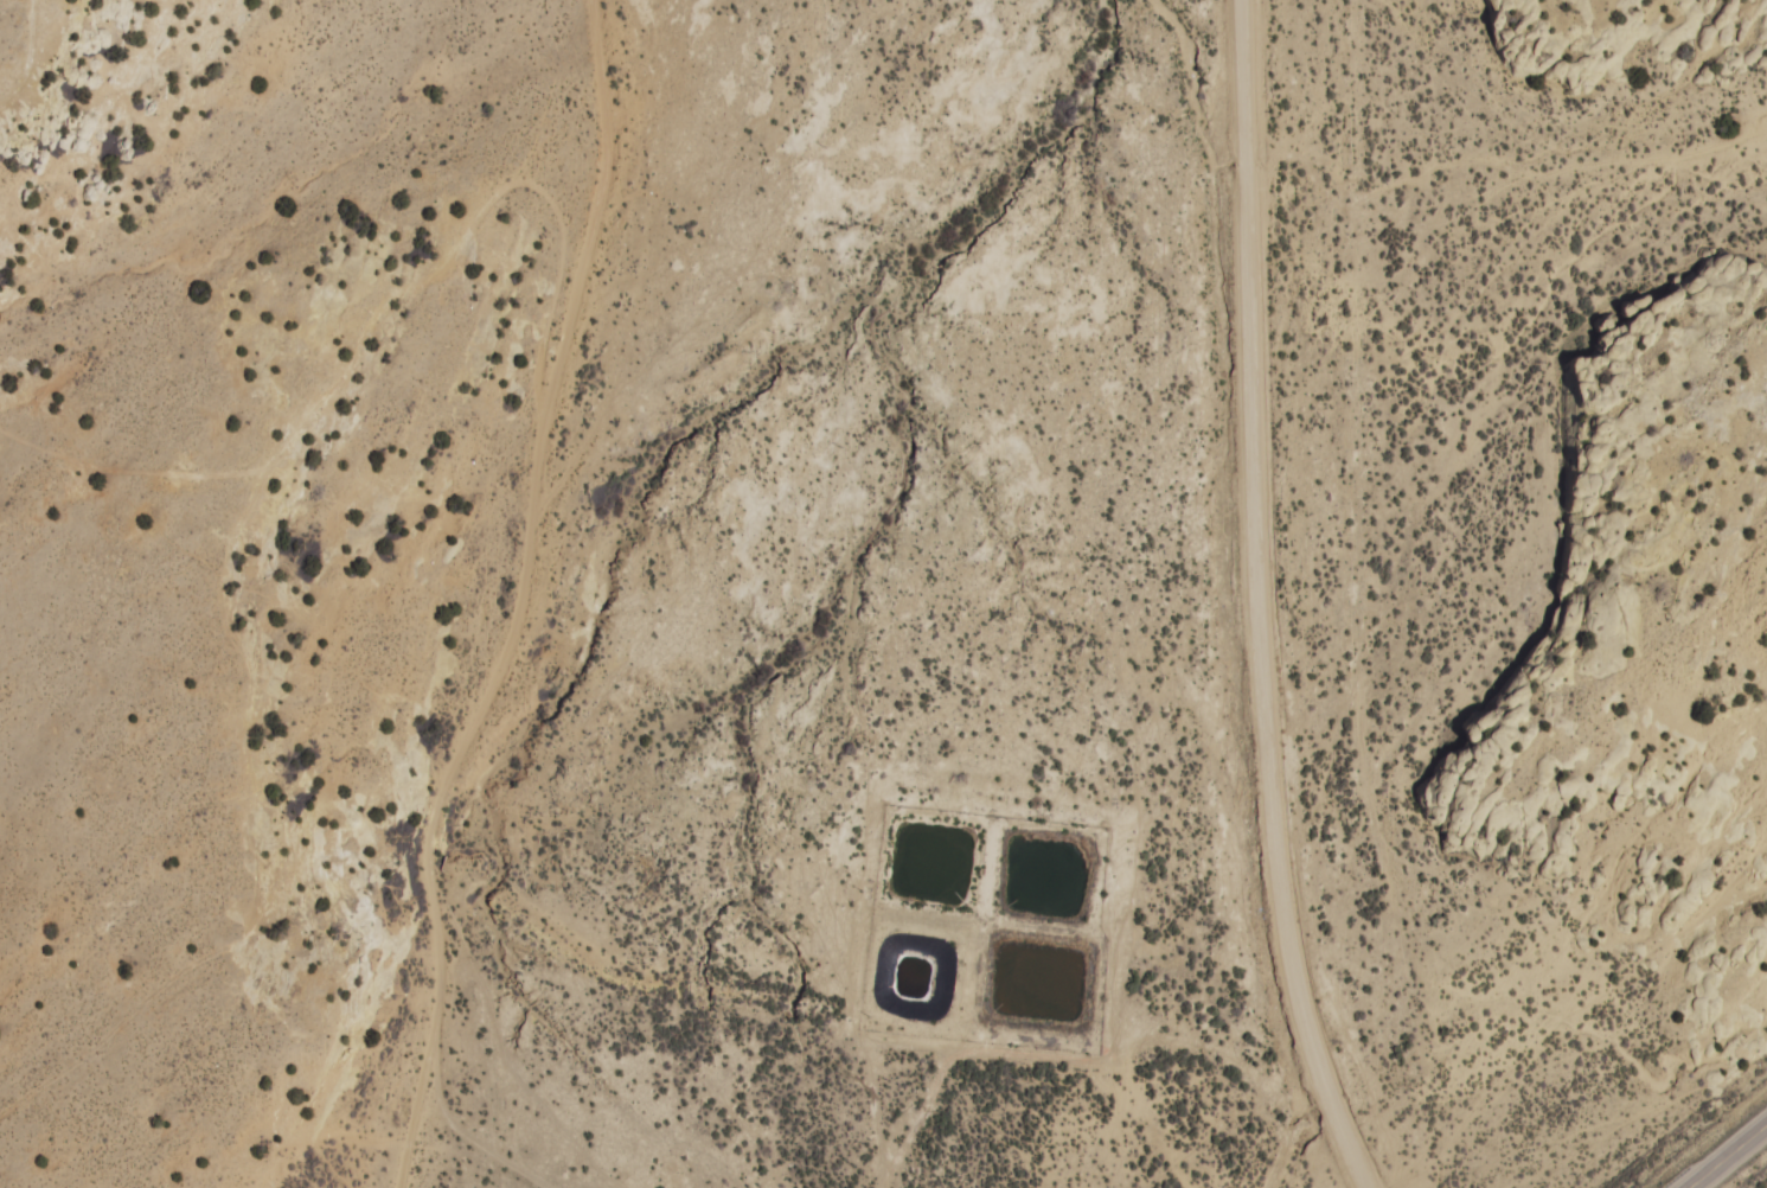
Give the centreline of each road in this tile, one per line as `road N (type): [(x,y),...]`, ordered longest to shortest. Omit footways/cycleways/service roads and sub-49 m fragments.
road 1 (track): [(414,1187),(443,1110),(436,931),(424,863),(526,592),(546,405),(606,139),(597,0)]
road 2 (tertiary): [(1360,1187),(1299,1035),(1274,941),(1256,777),(1237,0)]
road 3 (track): [(547,1187),(469,1137),(443,1110)]

